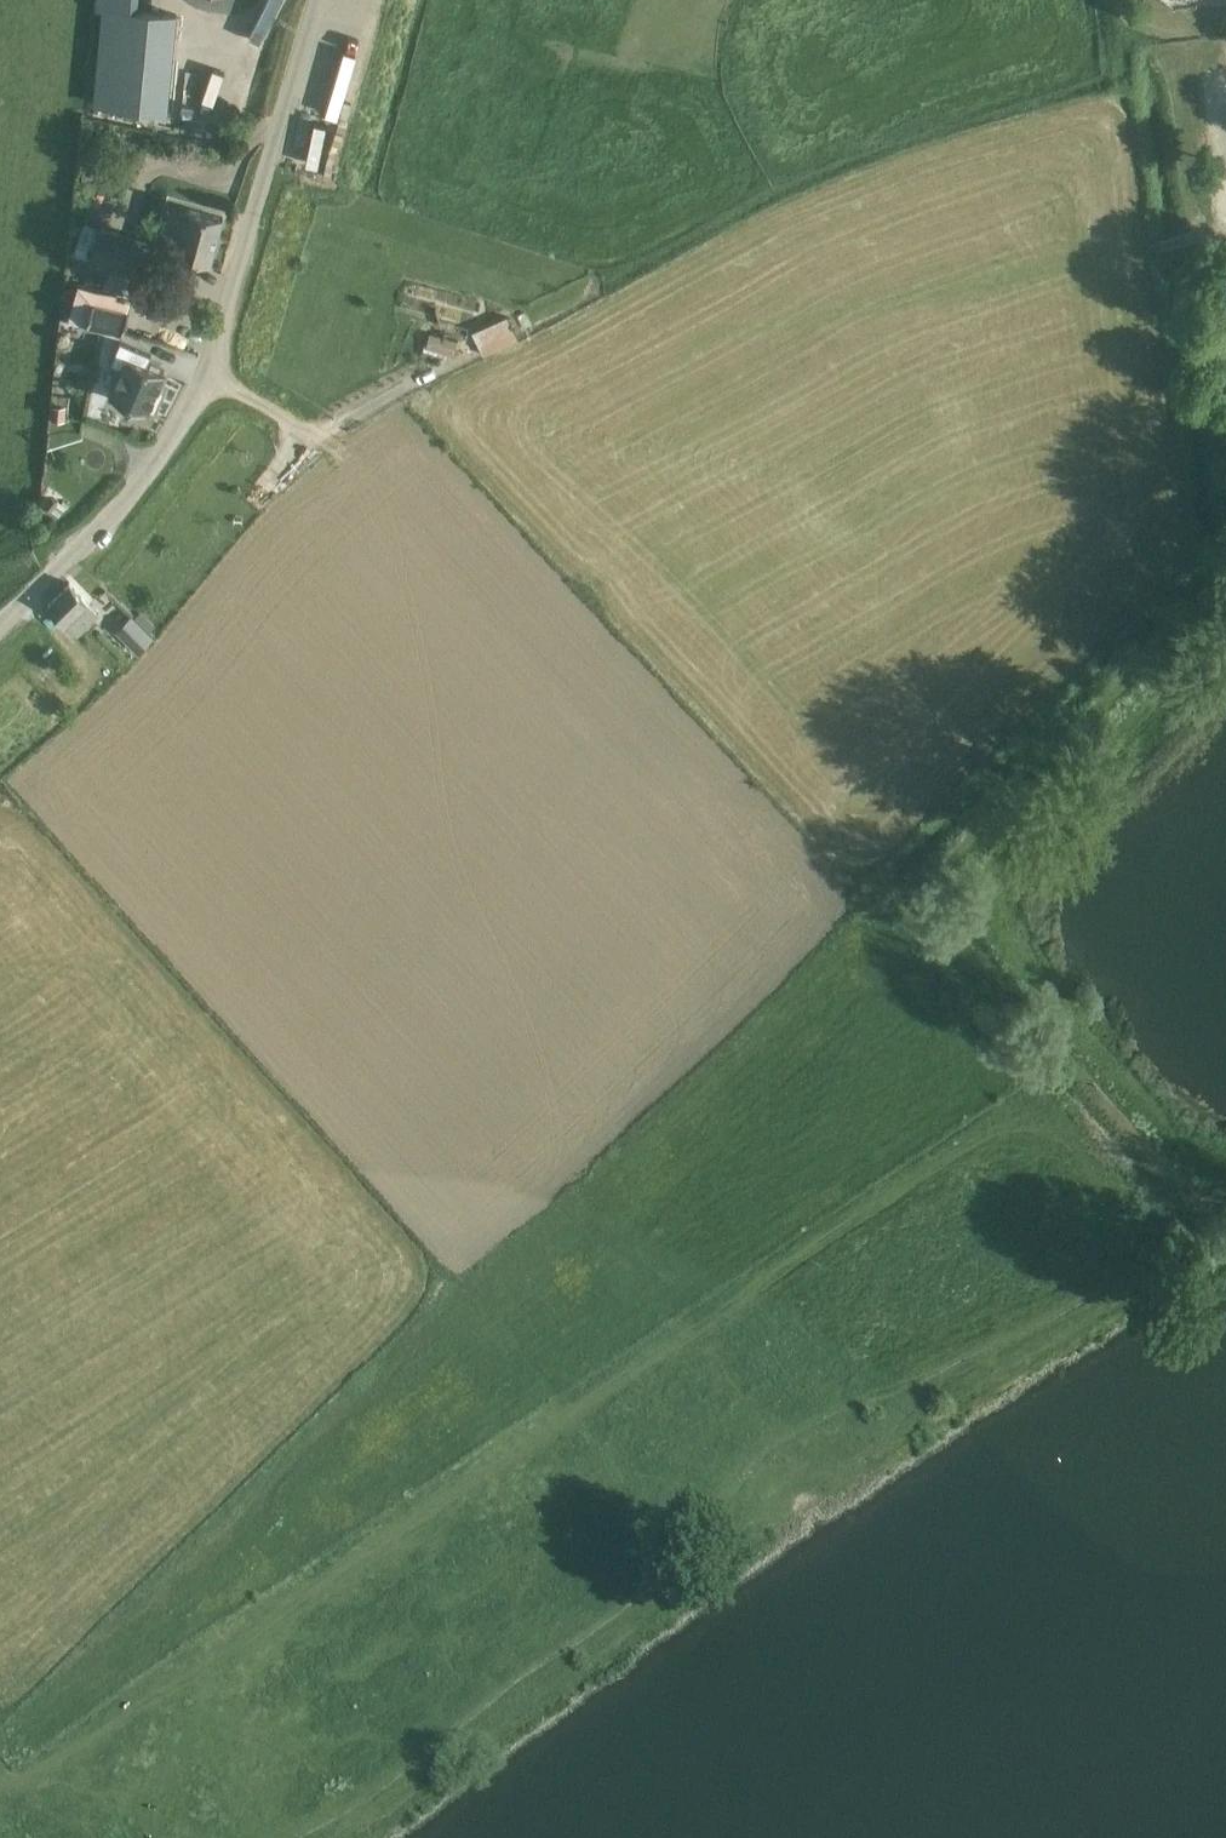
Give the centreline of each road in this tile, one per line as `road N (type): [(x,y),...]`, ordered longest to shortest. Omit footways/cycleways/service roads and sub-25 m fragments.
road 1 (unclassified): [(203,376),(319,0)]
road 2 (unclassified): [(0,625),(134,495),(203,376)]
road 3 (unclassified): [(203,376),(329,442)]

